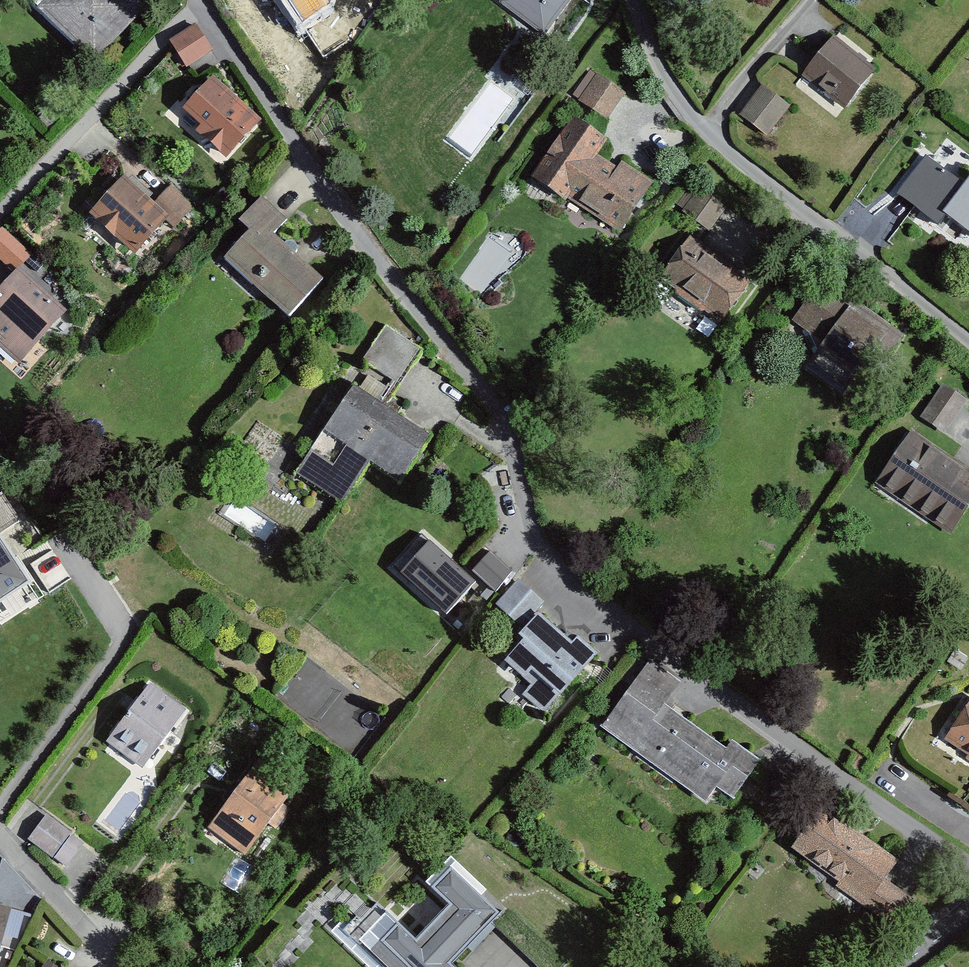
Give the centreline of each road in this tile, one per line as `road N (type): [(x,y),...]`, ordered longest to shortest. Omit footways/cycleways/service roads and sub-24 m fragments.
road 1 (residential): [(196,0),(295,148),(495,406),(532,528),(557,568),(703,683),(968,871)]
road 2 (residential): [(968,341),(705,132),(663,76),(633,0)]

